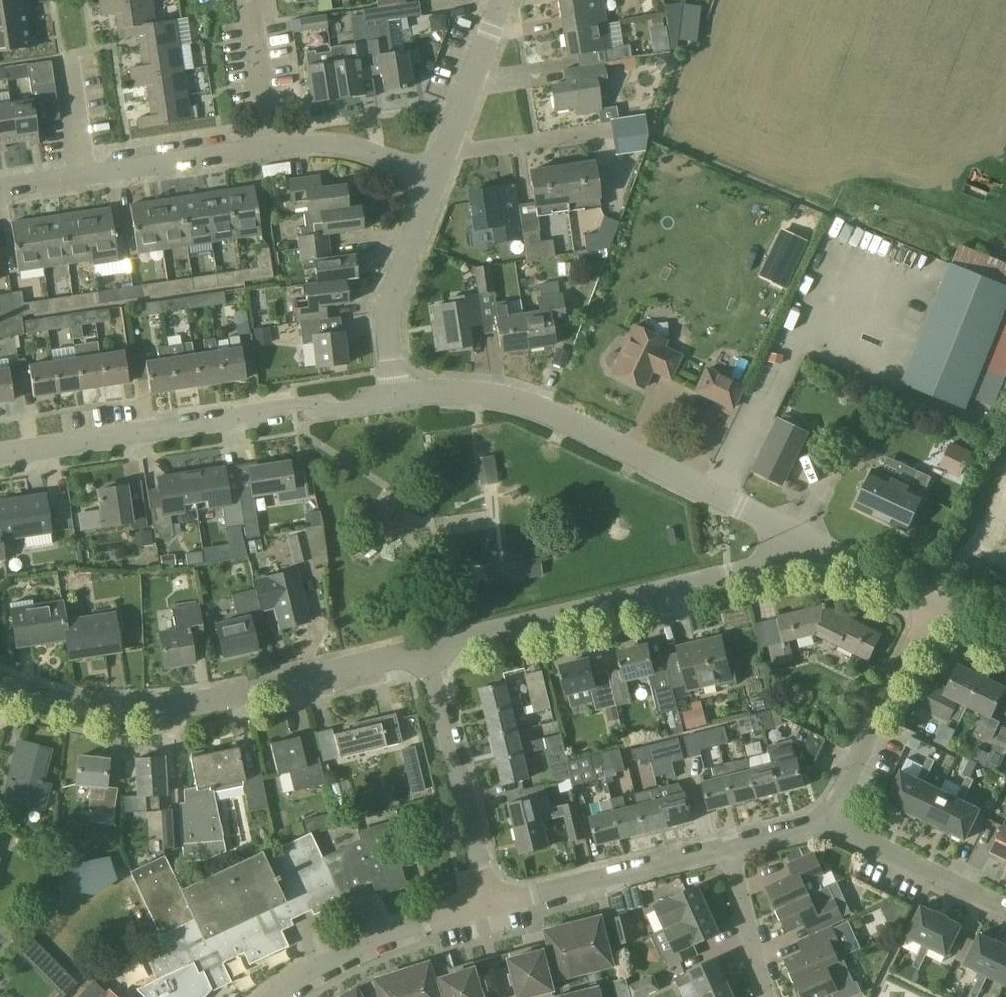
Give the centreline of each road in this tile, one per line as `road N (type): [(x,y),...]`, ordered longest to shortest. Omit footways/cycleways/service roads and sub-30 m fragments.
road 1 (residential): [(400,392),(490,395),(548,414),(822,550)]
road 2 (residential): [(434,650),(172,707),(94,707),(0,681)]
road 3 (residential): [(0,456),(400,392)]
road 4 (residential): [(822,550),(434,650)]
road 5 (residential): [(489,905),(434,650)]
road 6 (residential): [(489,905),(731,847)]
road 7 (residential): [(822,820),(929,608)]
road 8 (residential): [(274,996),(385,936),(489,905)]
road 9 (residential): [(400,392),(387,304),(433,169)]
road 10 (residential): [(1005,910),(822,820)]
road 11 (residential): [(274,140),(93,166)]
road 12 (residential): [(433,169),(369,143),(274,140)]
road 13 (residential): [(764,996),(731,847)]
road 14 (residential): [(447,139),(501,0)]
road 15 (residential): [(274,140),(254,0)]
road 16 (residential): [(447,139),(578,132)]
road 17 (residential): [(929,608),(822,550)]

